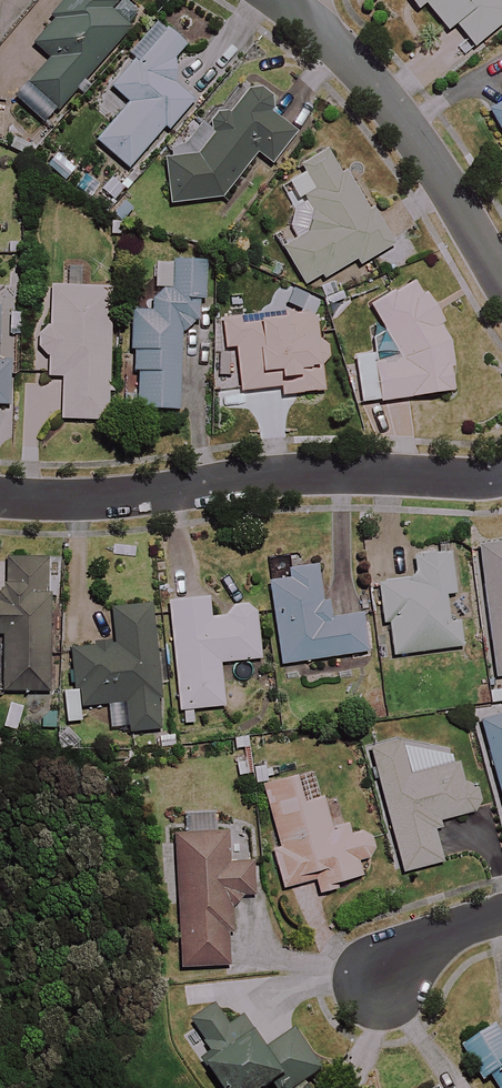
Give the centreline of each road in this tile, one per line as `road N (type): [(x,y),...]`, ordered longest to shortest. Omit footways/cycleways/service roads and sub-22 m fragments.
road 1 (residential): [(501,474),(291,474),(92,498),(0,496)]
road 2 (residential): [(501,282),(404,116),(347,52),(282,0)]
road 3 (residential): [(501,914),(421,947),(381,988)]

